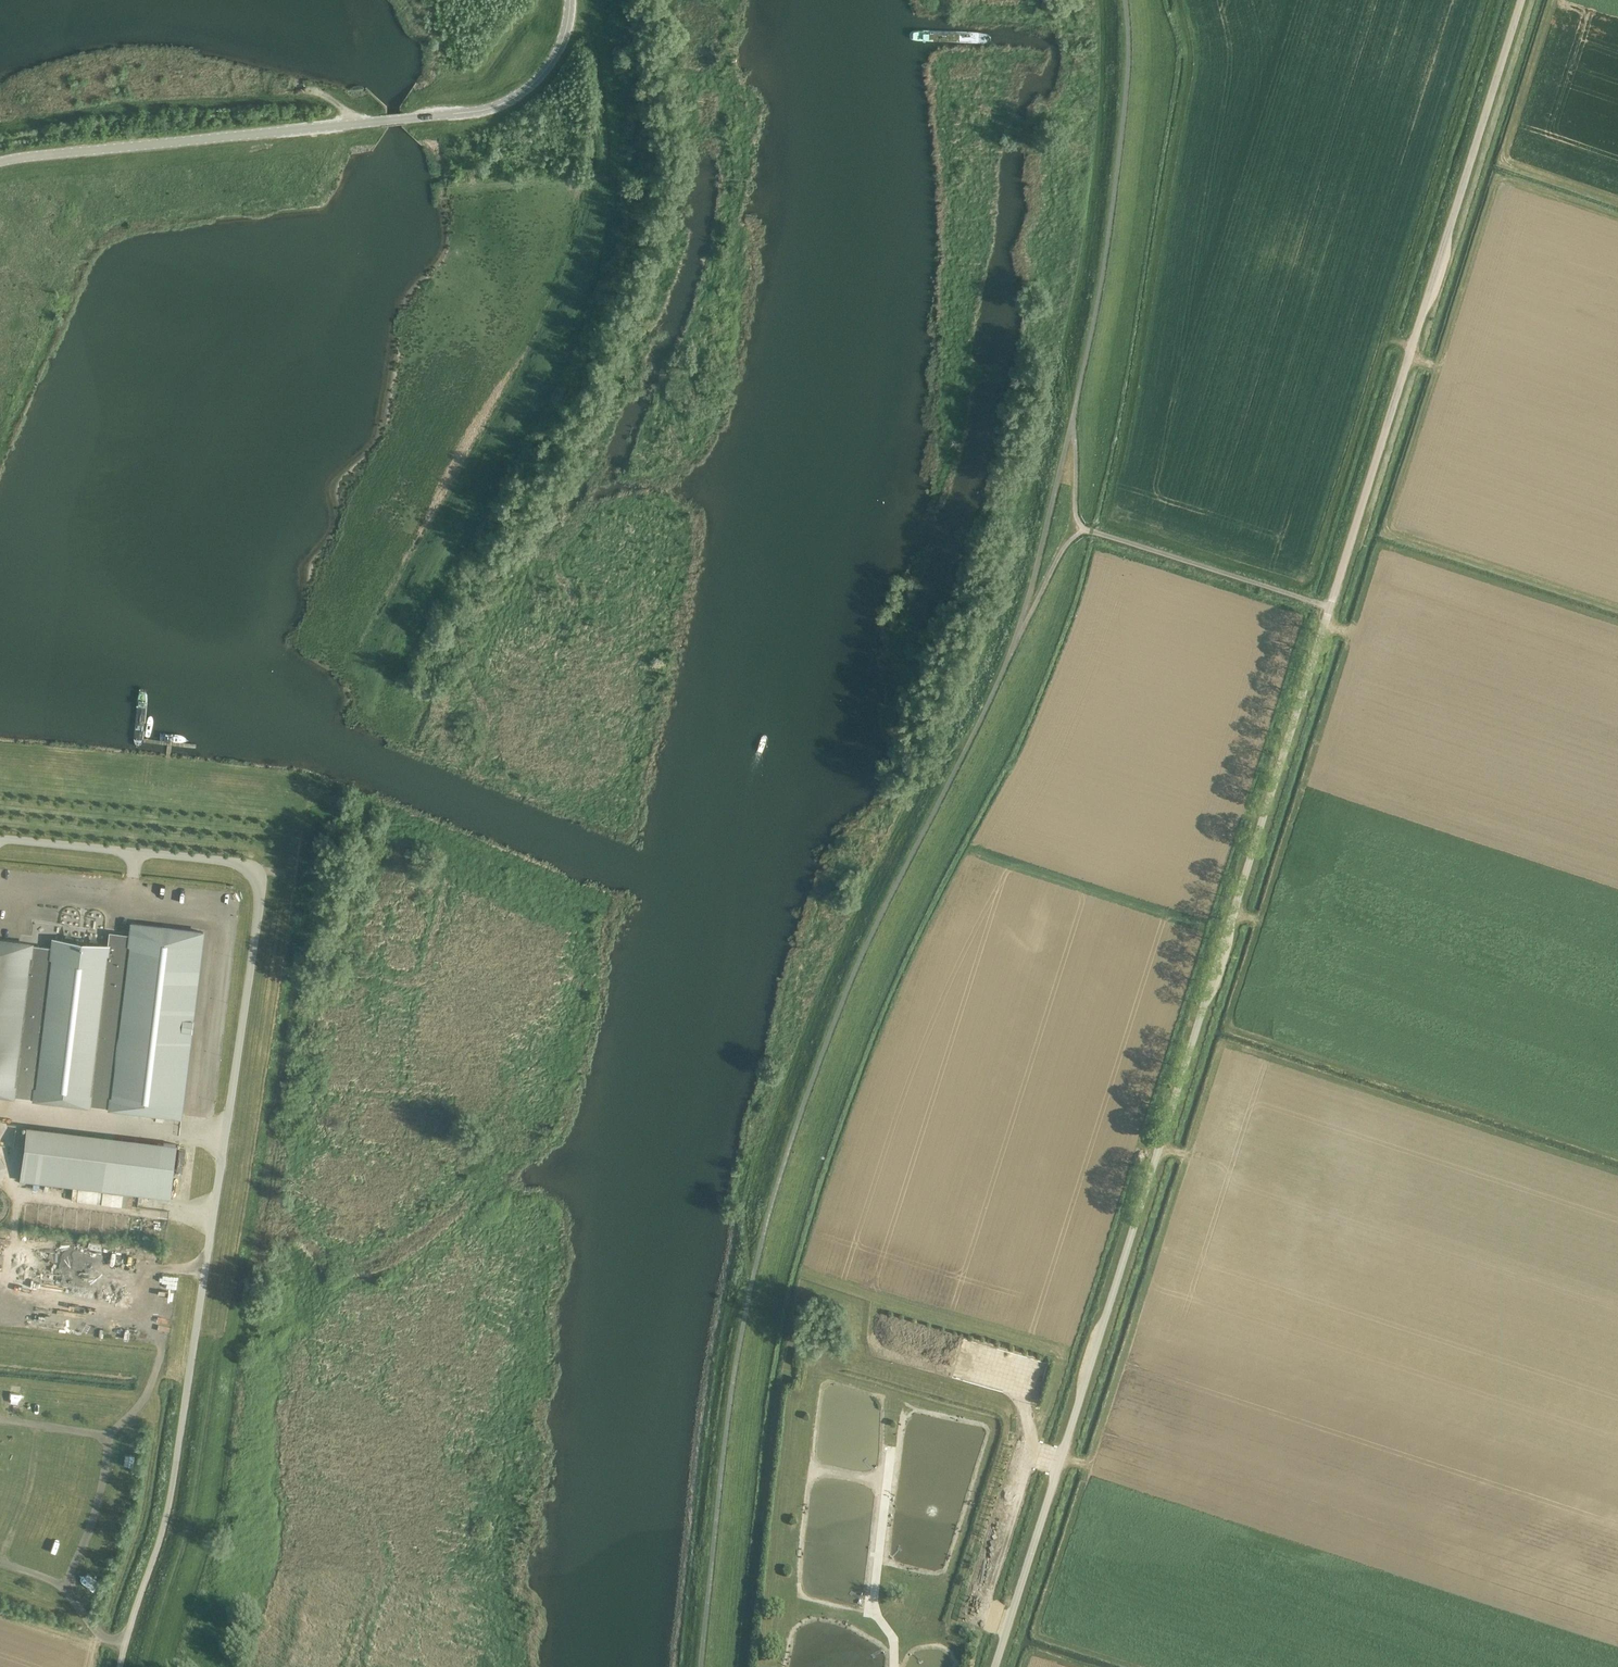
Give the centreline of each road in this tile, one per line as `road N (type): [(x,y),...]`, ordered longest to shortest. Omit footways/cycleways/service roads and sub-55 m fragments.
road 1 (unclassified): [(1000,1666),(1523,0)]
road 2 (unclassified): [(120,1666),(173,1494),(260,892),(253,870),(234,861),(0,839)]
road 3 (unclassified): [(0,161),(488,110),(512,100),(555,59),(569,0)]

